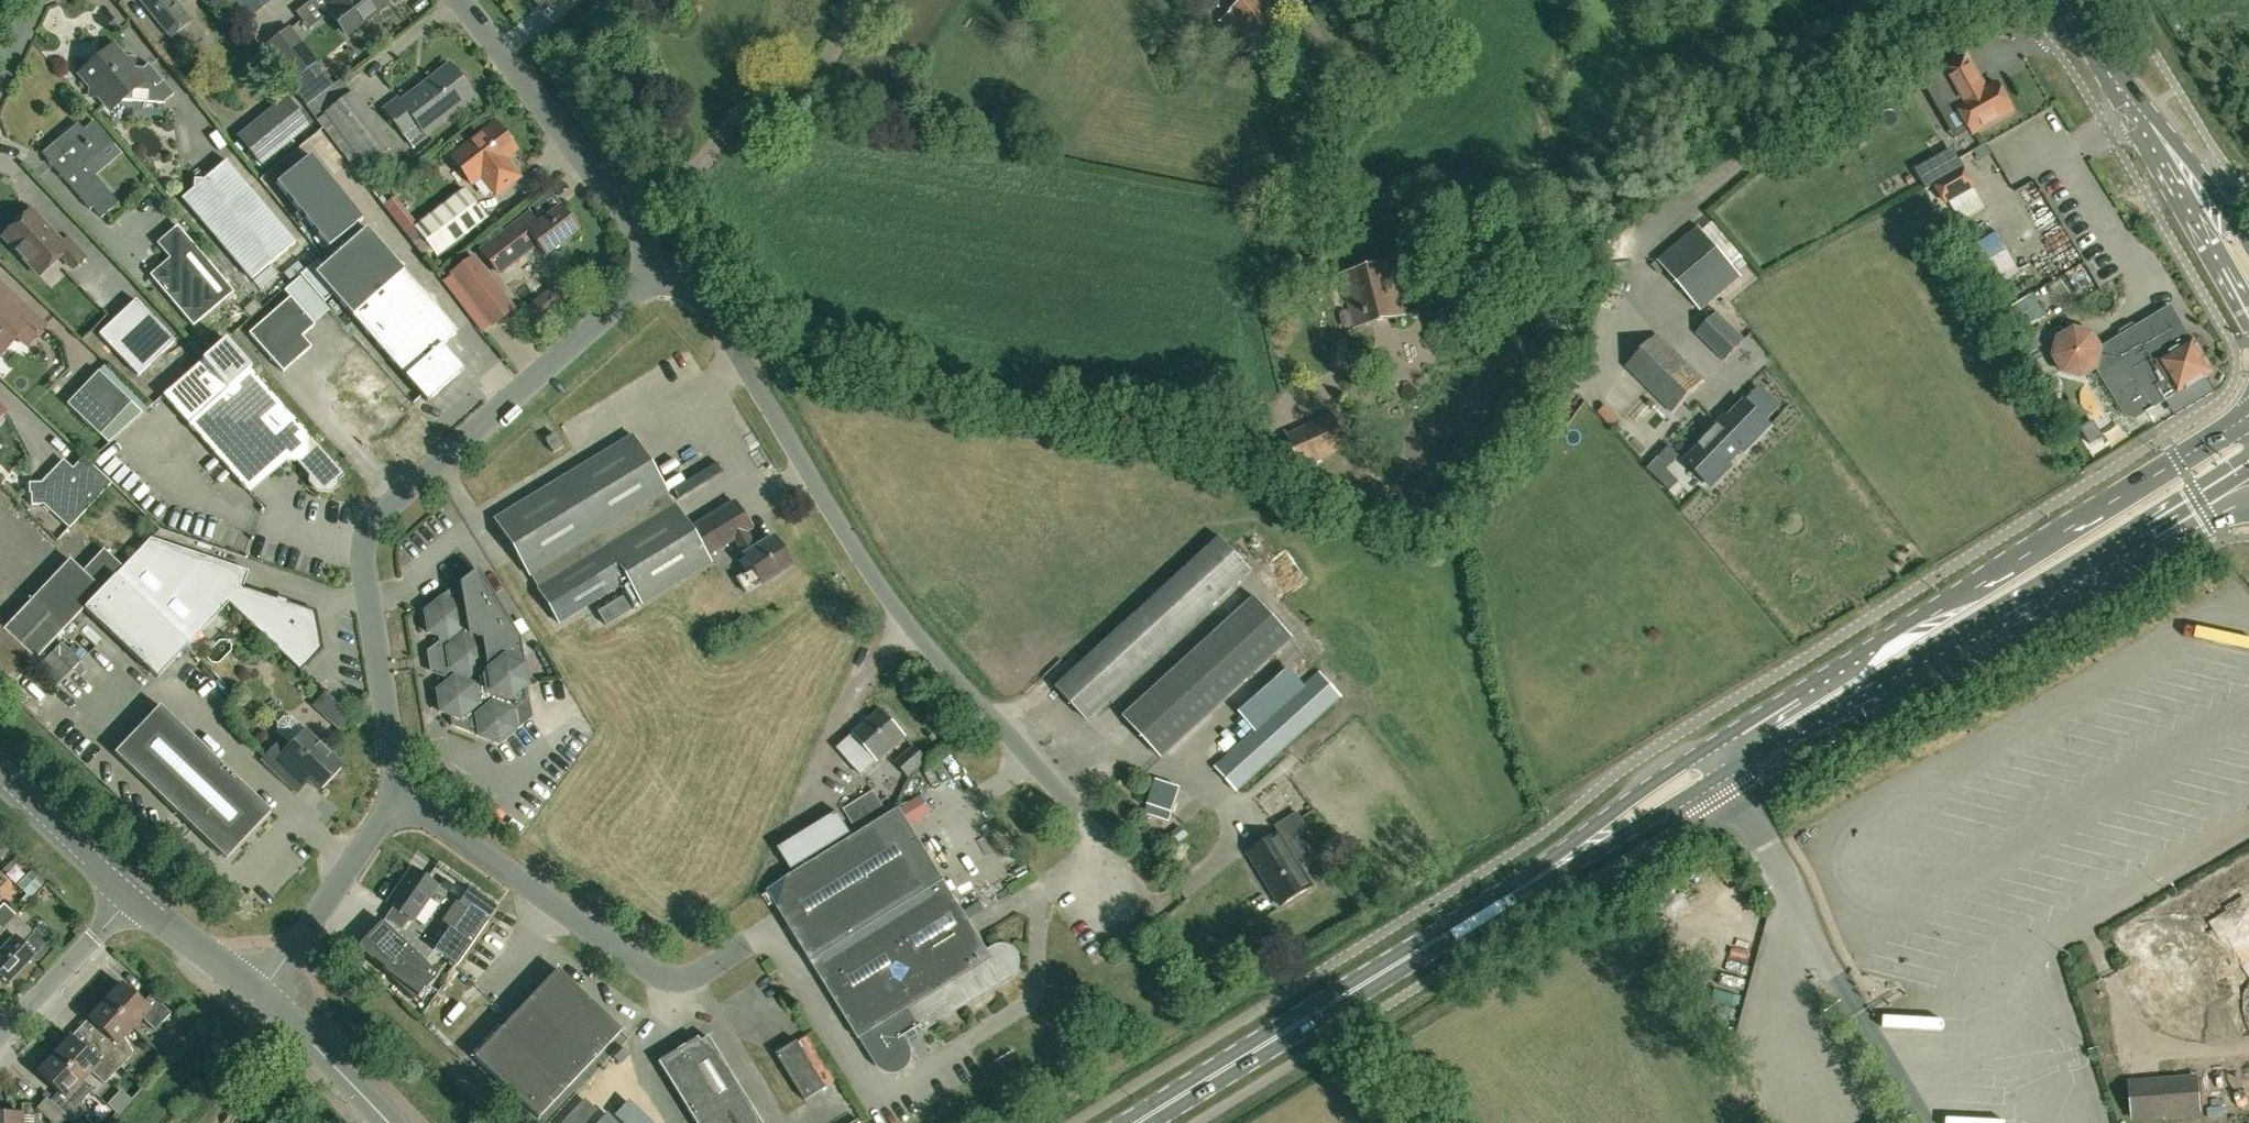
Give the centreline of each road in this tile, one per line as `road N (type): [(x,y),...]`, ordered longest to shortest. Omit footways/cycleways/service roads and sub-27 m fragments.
road 1 (secondary): [(2248,411),(1681,765),(1529,883)]
road 2 (unclassified): [(1236,854),(1152,912),(885,592),(739,363)]
road 3 (unclassified): [(390,796),(365,532),(655,271)]
road 4 (secondary): [(1529,883),(2092,554)]
road 5 (unclassified): [(1347,354),(1301,396),(1236,420),(1151,432),(784,360),(739,363)]
road 6 (secondary): [(1138,1122),(1529,883)]
road 7 (unclassified): [(770,932),(693,980),(658,975),(390,796)]
road 8 (unclassified): [(631,227),(792,80),(822,70),(865,0)]
road 9 (secondary): [(2103,62),(2248,312)]
road 10 (unclassified): [(631,227),(456,0)]
road 11 (unclassified): [(257,996),(390,796)]
road 12 (secondary): [(2248,244),(2139,95),(2103,62)]
road 13 (residential): [(0,1036),(132,897)]
road 14 (tertiary): [(390,1122),(257,996)]
road 15 (secondary): [(2092,554),(2248,459)]
road 16 (tertiary): [(132,897),(0,774)]
road 17 (secondary): [(2092,554),(2141,550),(2248,493)]
road 18 (tertiary): [(257,996),(132,897)]
road 19 (unclassified): [(739,363),(678,286),(655,271)]

